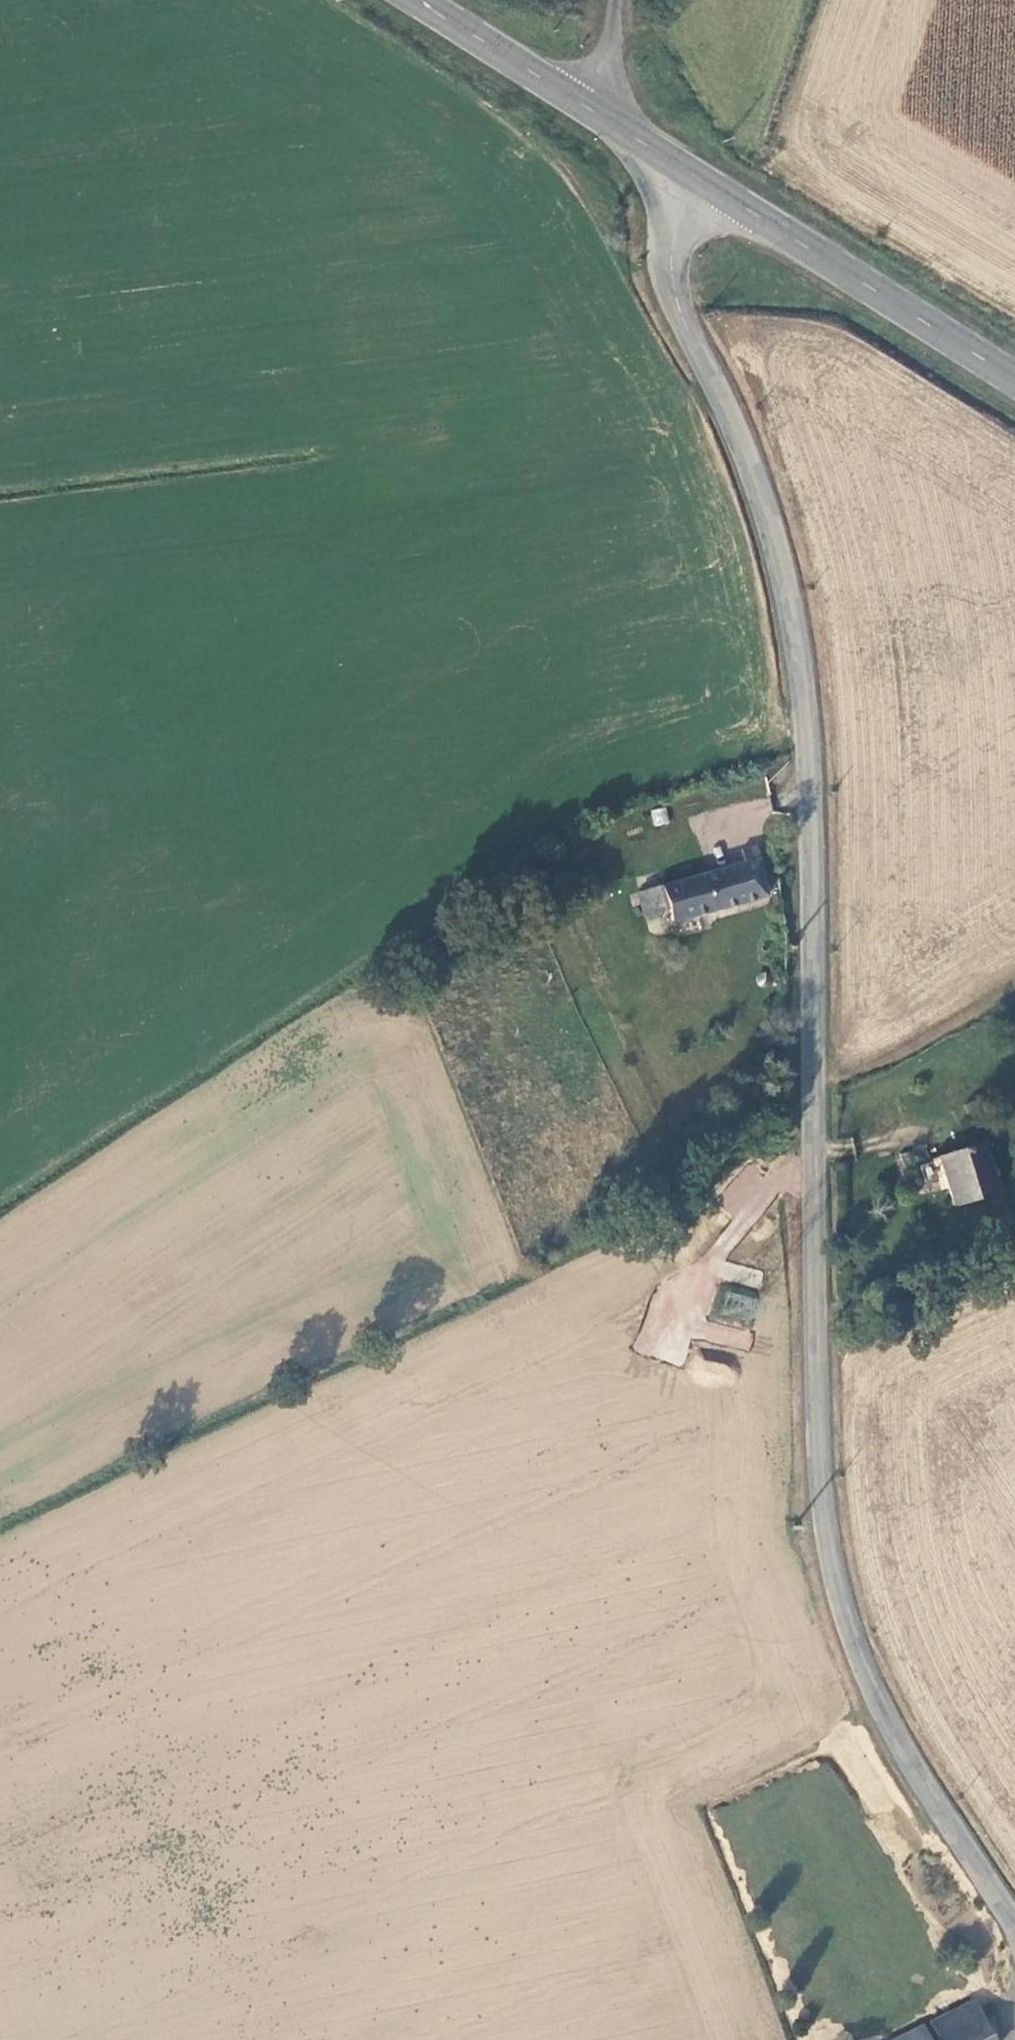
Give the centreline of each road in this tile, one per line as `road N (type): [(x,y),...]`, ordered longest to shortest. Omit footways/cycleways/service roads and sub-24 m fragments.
road 1 (unclassified): [(694,174),(675,214),(671,264),(689,324),(754,463),(801,655),(809,734),(816,1446),(830,1551),(849,1630),(884,1720),(1014,1917)]
road 2 (primary): [(1014,377),(694,174)]
road 3 (primary): [(586,109),(419,0)]
road 4 (primary): [(694,174),(586,109)]

